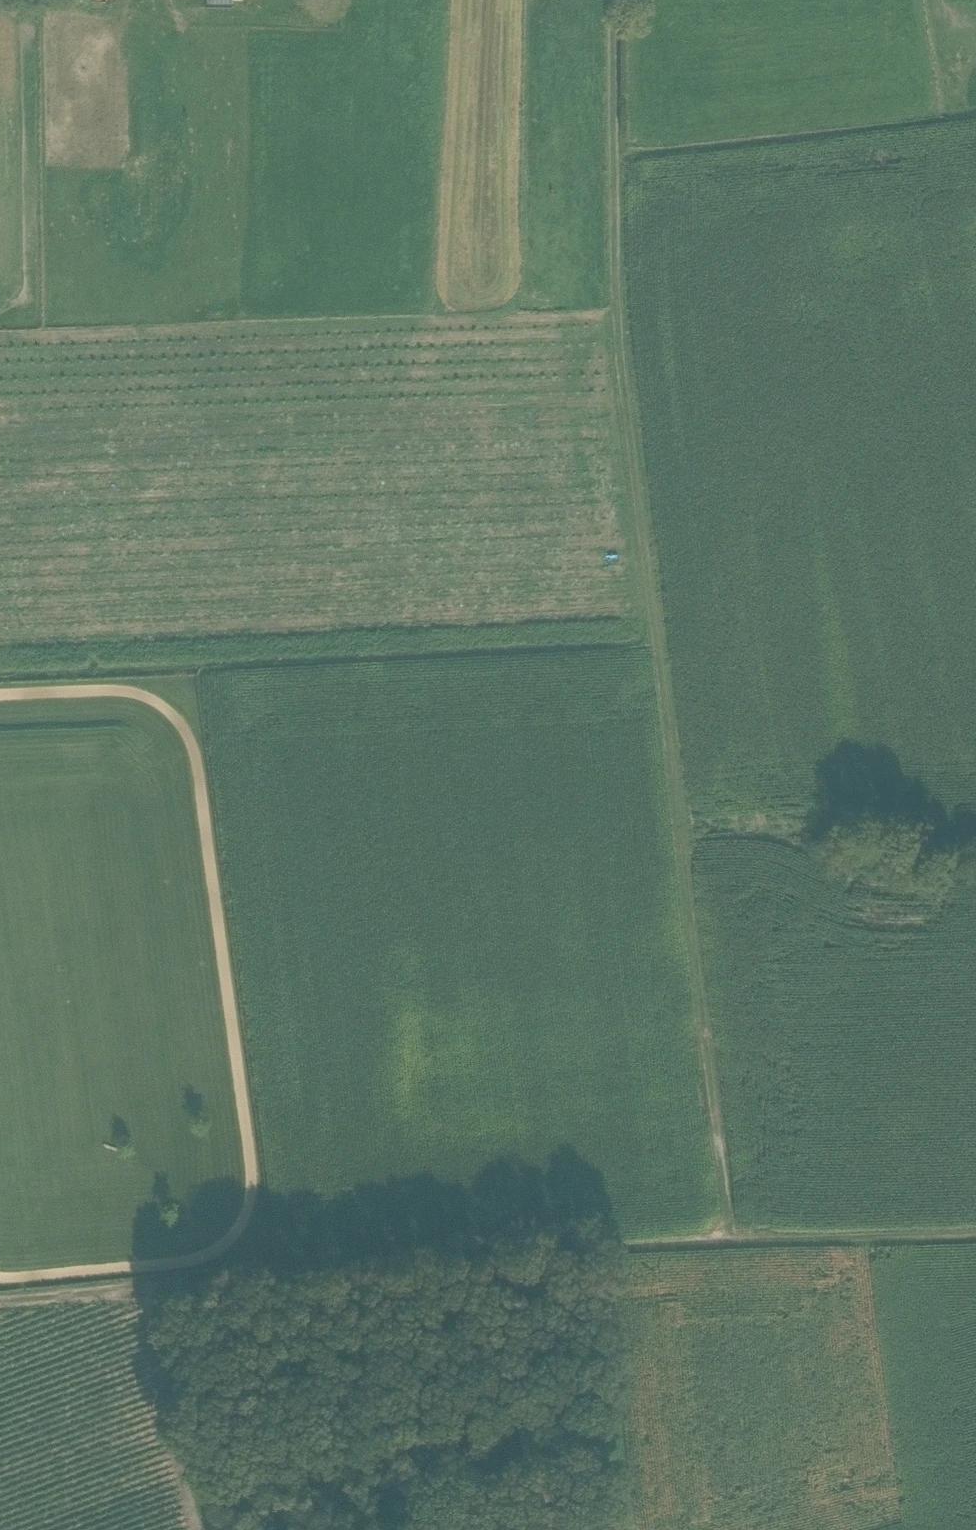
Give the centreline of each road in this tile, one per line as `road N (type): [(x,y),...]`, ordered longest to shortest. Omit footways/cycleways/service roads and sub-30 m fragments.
road 1 (track): [(717,1230),(608,368),(606,0)]
road 2 (track): [(0,1303),(717,1230),(975,1224)]

